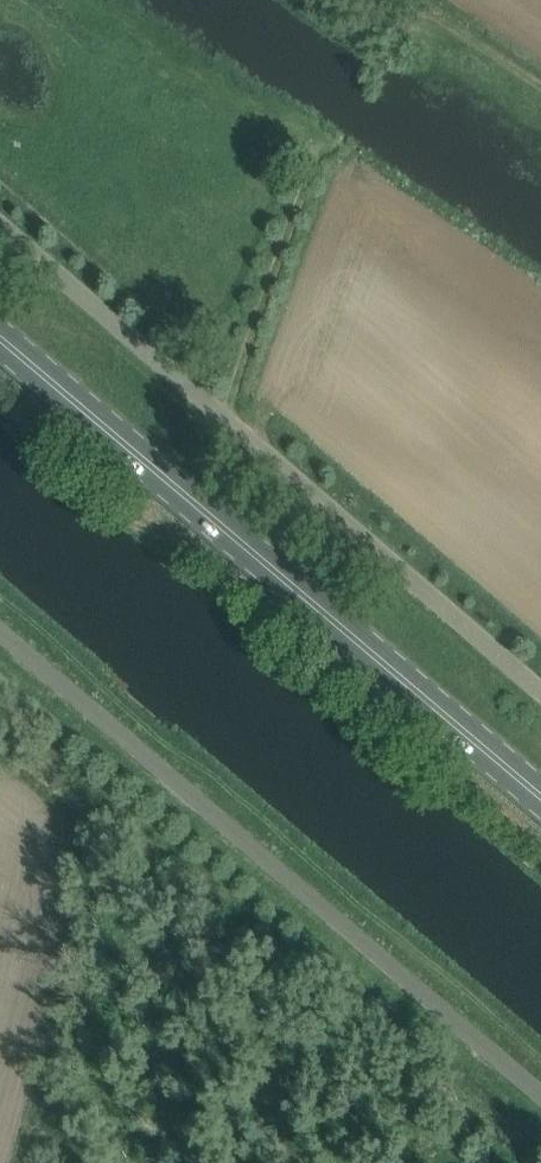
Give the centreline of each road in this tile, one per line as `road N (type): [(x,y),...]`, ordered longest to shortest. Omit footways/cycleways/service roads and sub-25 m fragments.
road 1 (unclassified): [(540,697),(0,230)]
road 2 (unclassified): [(540,1101),(0,639)]
road 3 (primary): [(540,798),(0,339)]
road 4 (track): [(540,86),(414,0)]

